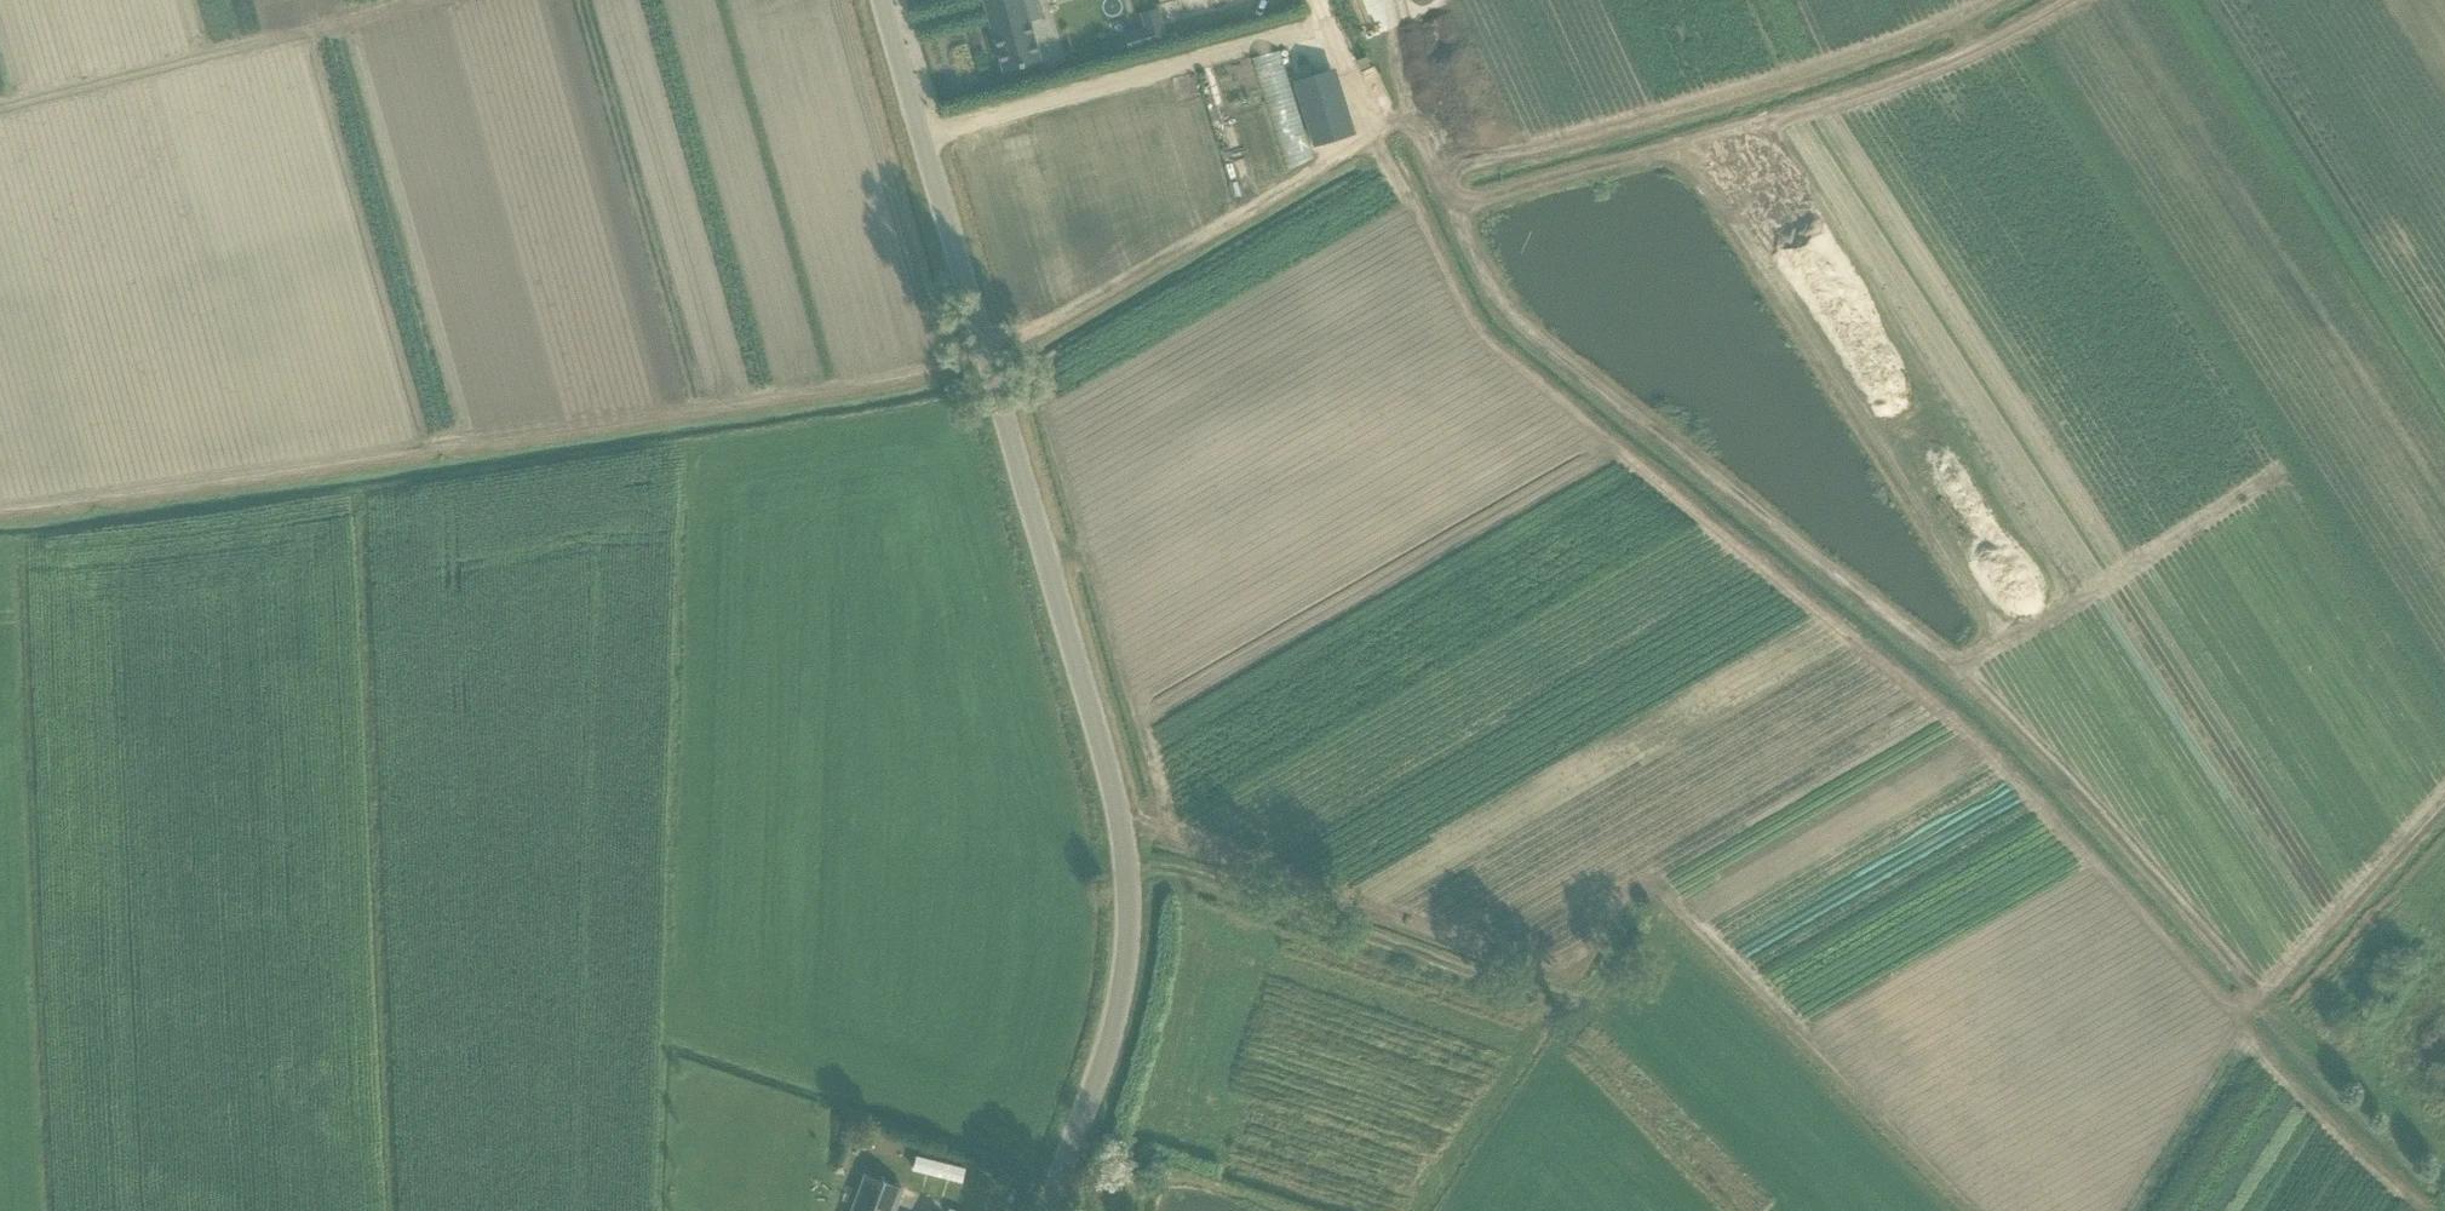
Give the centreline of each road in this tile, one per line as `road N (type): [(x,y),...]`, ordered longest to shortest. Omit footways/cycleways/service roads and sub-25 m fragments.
road 1 (unclassified): [(1047,1210),(1100,1084),(1119,979),(1124,894),(1116,815),(870,0)]

